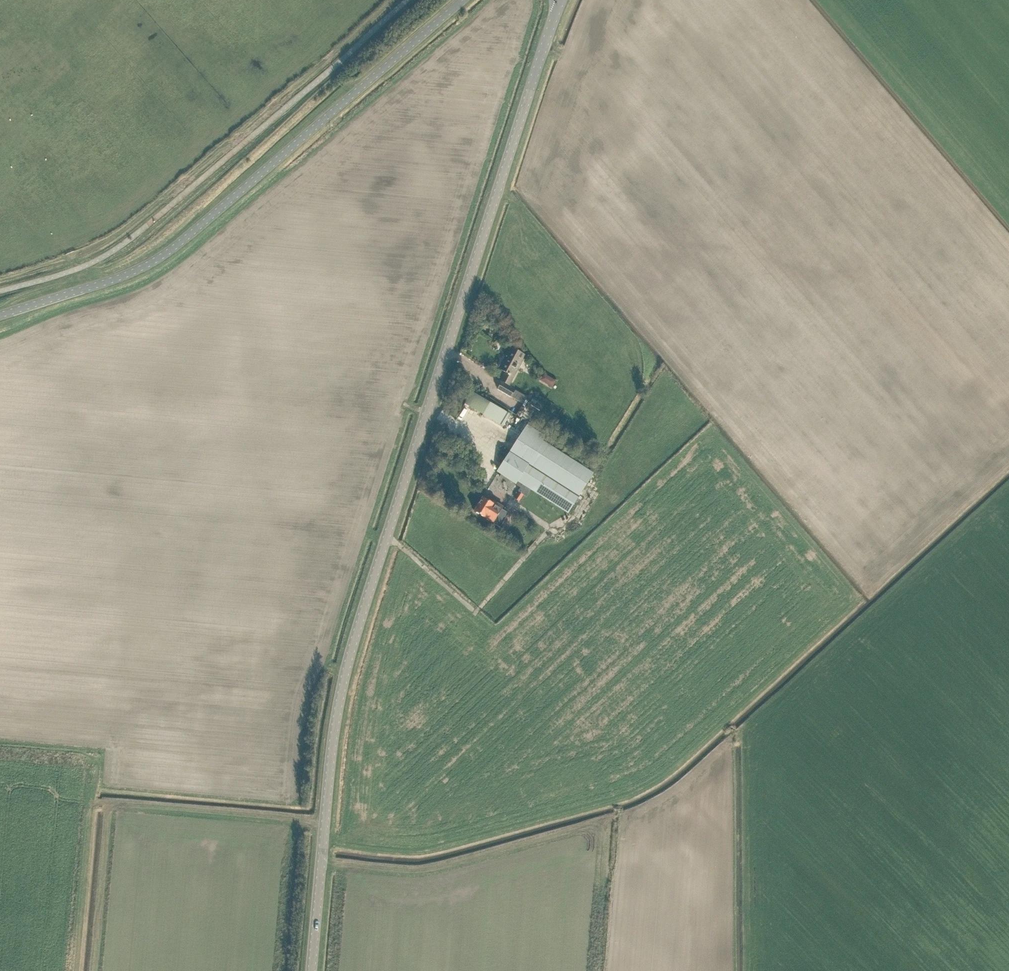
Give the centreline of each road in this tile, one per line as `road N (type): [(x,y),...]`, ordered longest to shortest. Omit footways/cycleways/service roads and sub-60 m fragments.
road 1 (tertiary): [(311,970),(334,735),(351,653),(561,0)]
road 2 (tertiary): [(0,315),(152,264),(461,0)]

